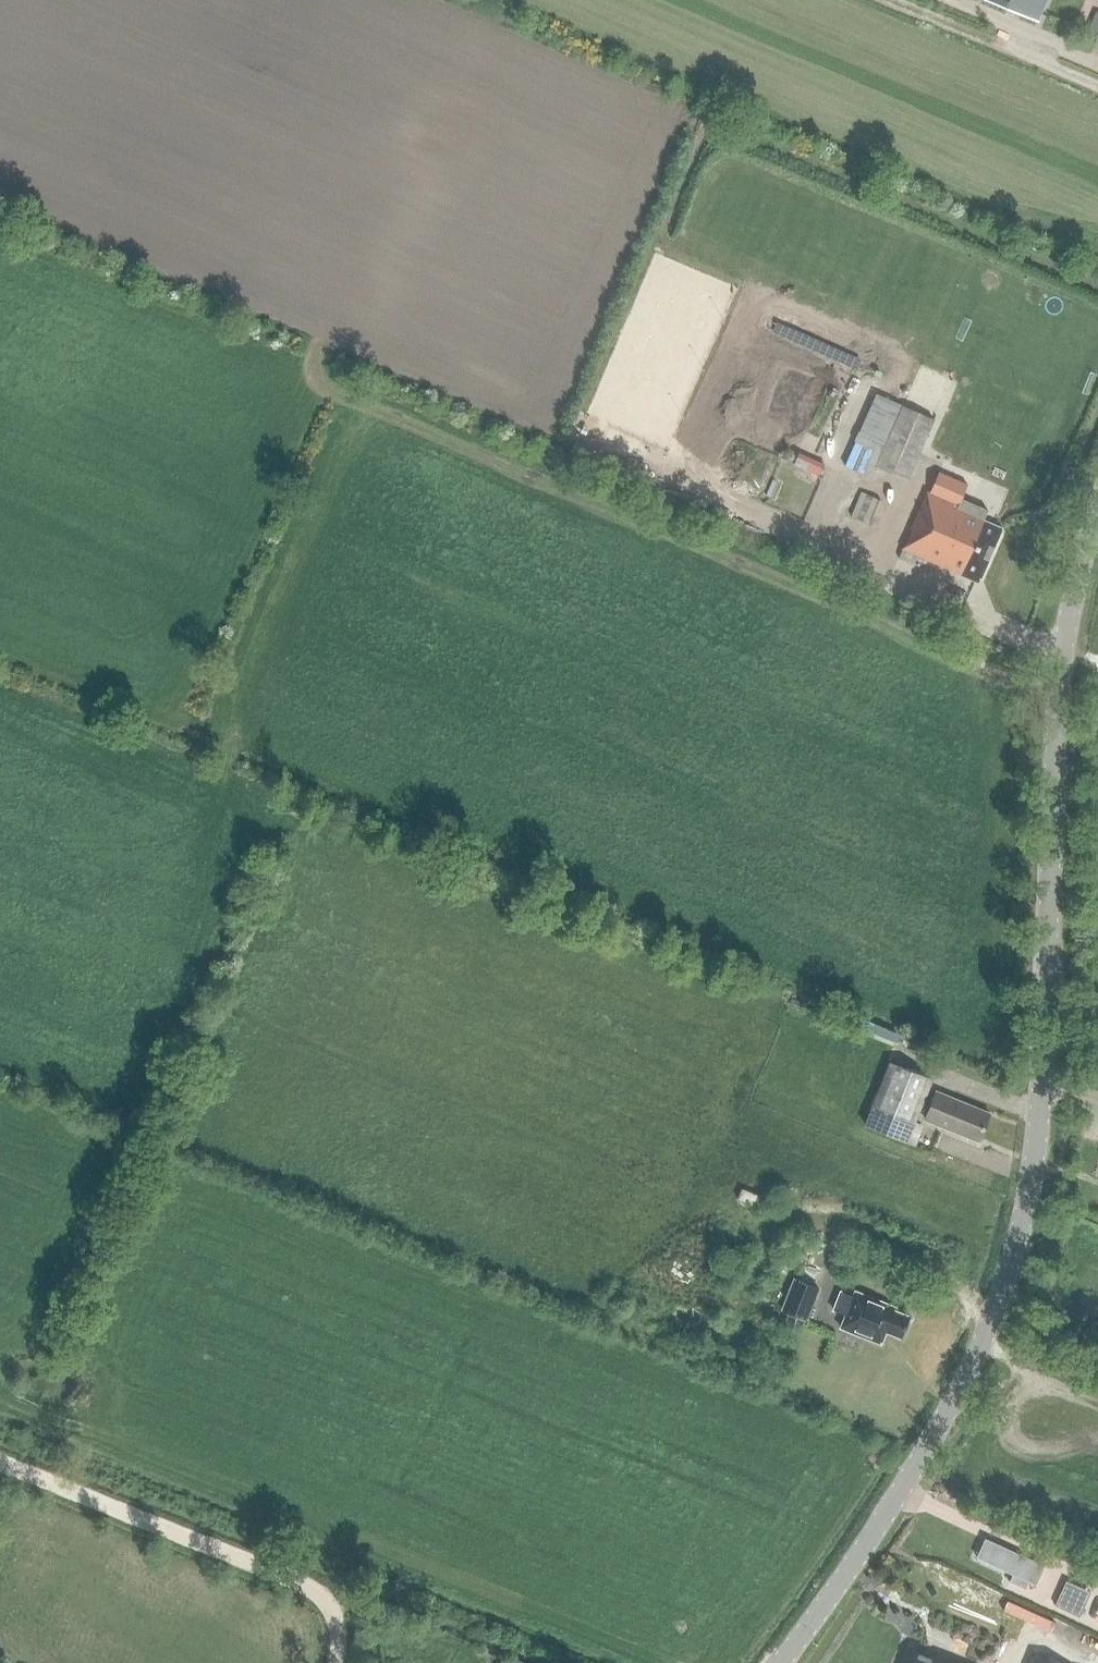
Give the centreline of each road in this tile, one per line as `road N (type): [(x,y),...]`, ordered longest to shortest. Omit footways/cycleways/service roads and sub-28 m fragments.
road 1 (tertiary): [(780,1662),(940,1423),(989,1324),(1016,1241),(1040,1104),(1062,657),(1097,507)]
road 2 (track): [(335,1662),(335,1610),(322,1595),(0,1466)]

